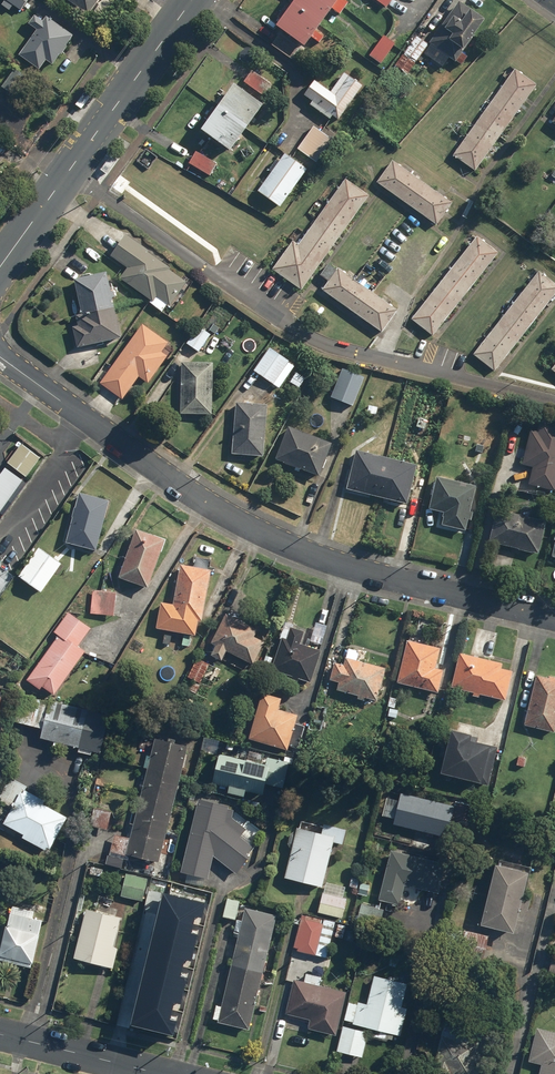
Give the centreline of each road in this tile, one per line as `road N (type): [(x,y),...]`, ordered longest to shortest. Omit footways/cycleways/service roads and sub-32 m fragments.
road 1 (residential): [(0,357),(205,503),(282,543),(363,573),(554,619)]
road 2 (tertiary): [(0,266),(192,0)]
road 3 (residential): [(0,1035),(161,1073)]

